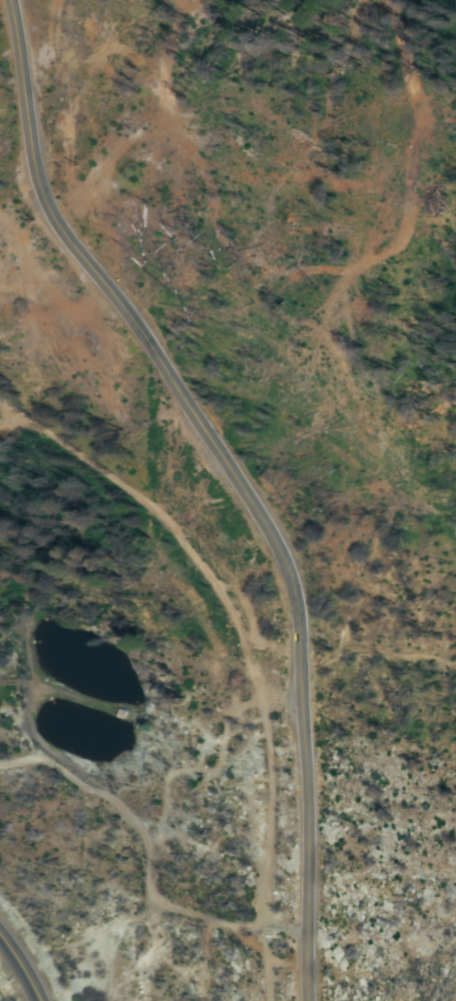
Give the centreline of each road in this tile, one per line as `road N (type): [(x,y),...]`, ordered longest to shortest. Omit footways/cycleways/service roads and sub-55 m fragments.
road 1 (tertiary): [(309,1000),(308,755),(283,576),(264,523),(49,201),(13,0)]
road 2 (track): [(266,1000),(271,757),(263,682),(217,584),(156,505),(0,397)]

